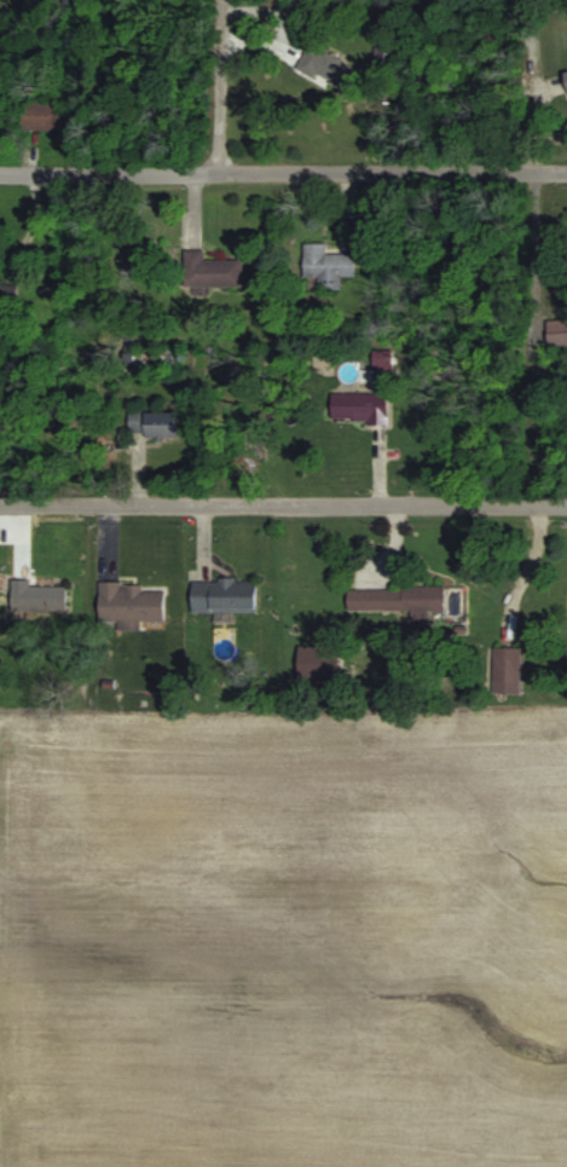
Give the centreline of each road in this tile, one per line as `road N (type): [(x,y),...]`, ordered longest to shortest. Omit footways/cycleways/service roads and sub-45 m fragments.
road 1 (residential): [(566,175),(0,174)]
road 2 (residential): [(566,507),(0,507)]
road 3 (residential): [(554,507),(554,175)]
road 4 (residential): [(221,175),(223,0)]

